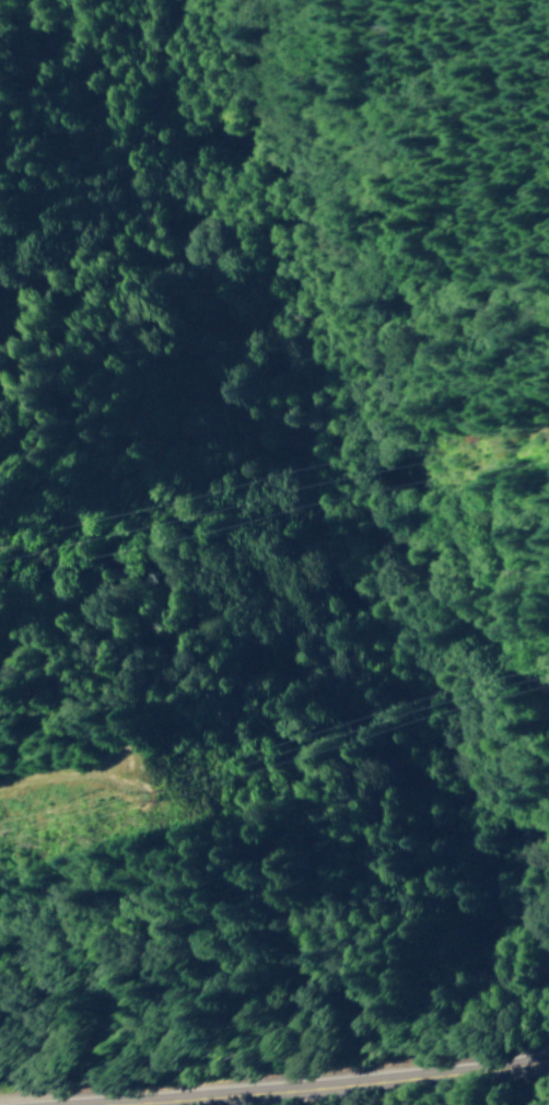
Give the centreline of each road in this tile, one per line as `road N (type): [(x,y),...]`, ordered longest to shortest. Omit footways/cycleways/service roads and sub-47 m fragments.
road 1 (trunk): [(115,1104),(548,1054)]

